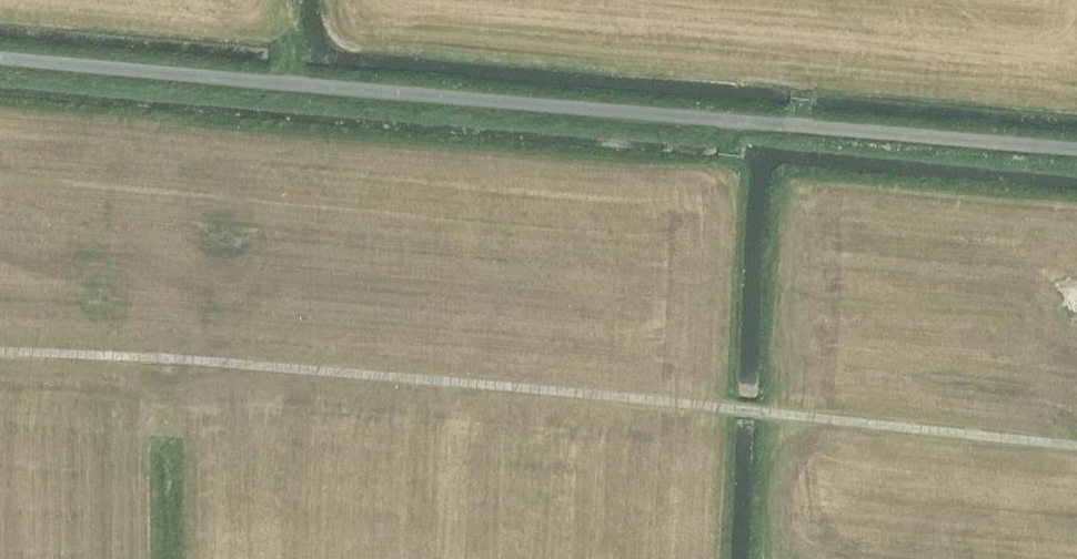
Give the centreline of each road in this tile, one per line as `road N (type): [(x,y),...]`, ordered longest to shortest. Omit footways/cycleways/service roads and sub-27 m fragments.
road 1 (track): [(1076,445),(457,382),(0,351)]
road 2 (unclassified): [(1076,149),(0,57)]

